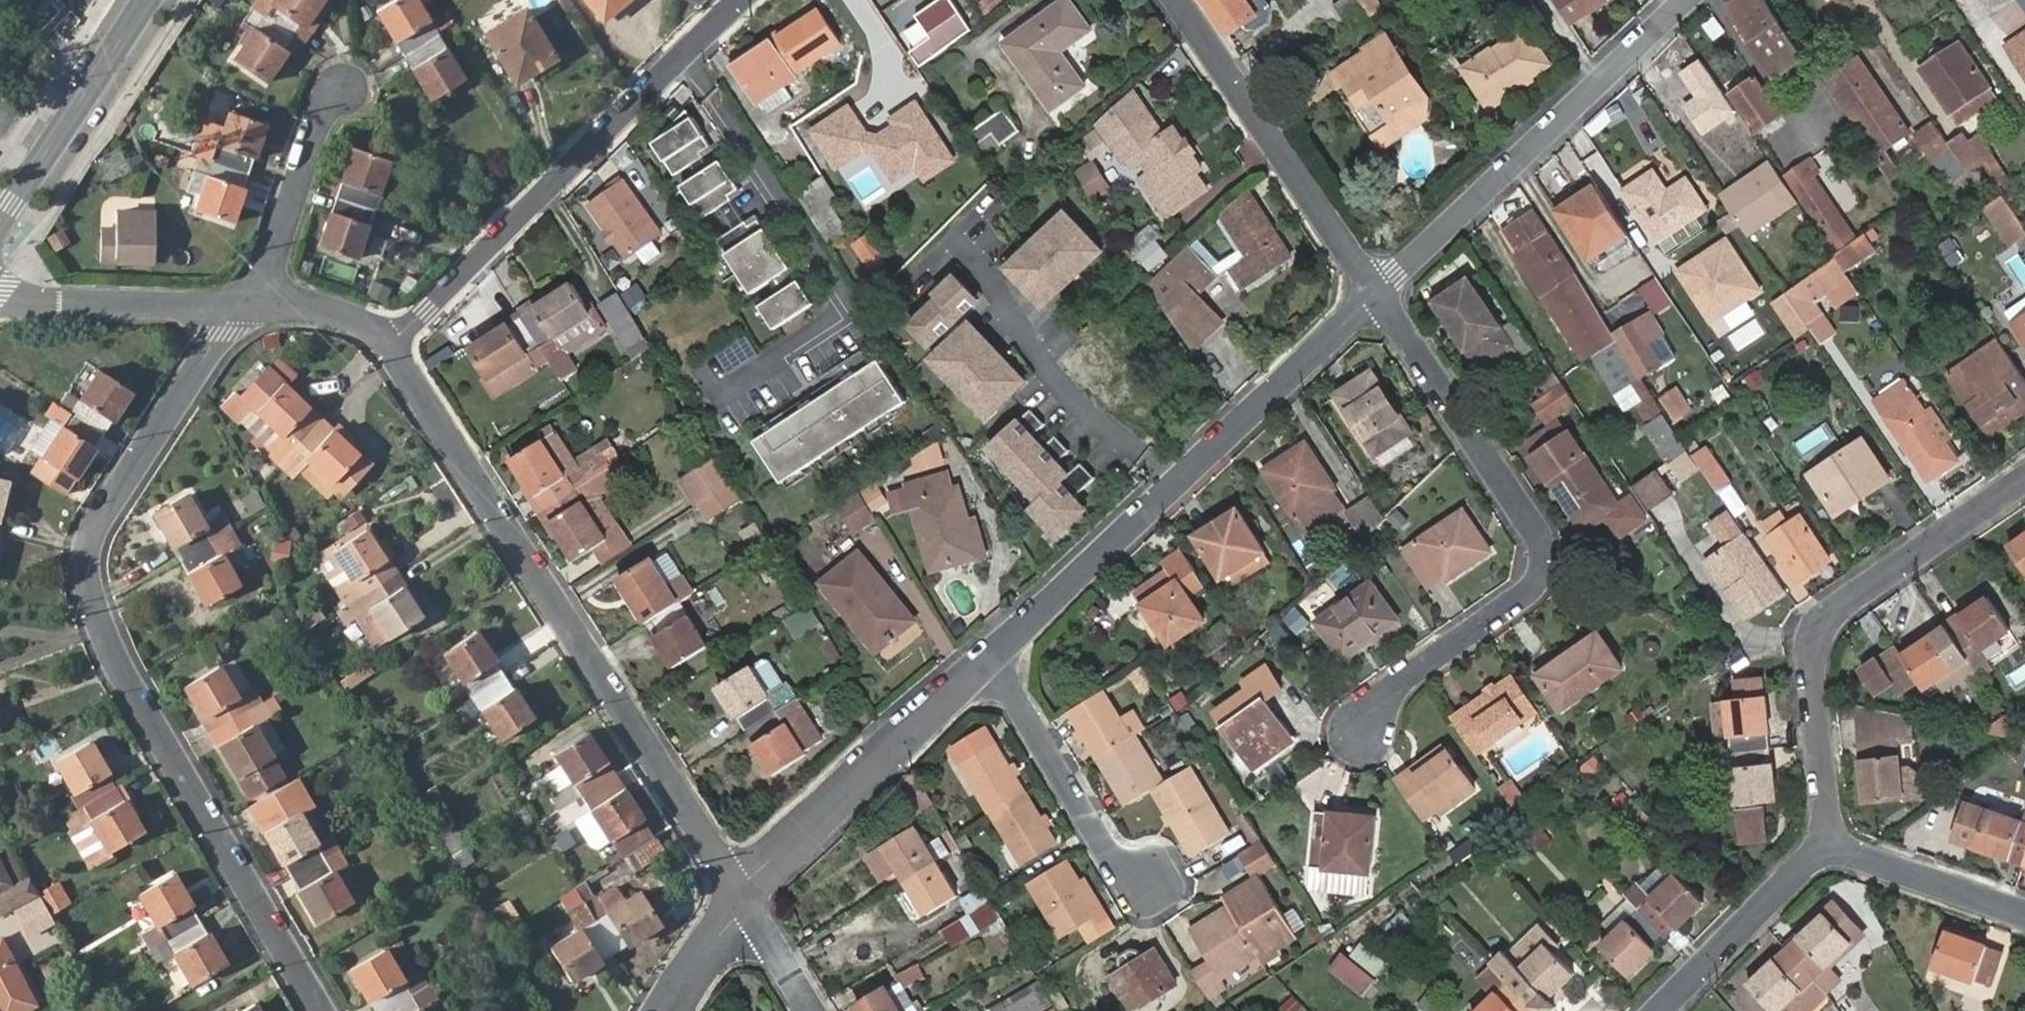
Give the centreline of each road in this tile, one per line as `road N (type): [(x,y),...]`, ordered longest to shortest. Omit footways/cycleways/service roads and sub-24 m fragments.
road 1 (residential): [(240,310),(99,528),(91,588),(111,665),(321,1010)]
road 2 (residential): [(388,345),(744,891)]
road 3 (residential): [(1376,295),(1549,555),(1531,589),(1381,699),(1362,731)]
road 4 (residential): [(989,660),(1376,295)]
road 5 (residential): [(388,345),(740,0)]
road 6 (residential): [(2024,483),(1812,625),(1828,846)]
road 7 (residential): [(1376,295),(1687,0)]
road 8 (residential): [(1176,0),(1376,295)]
road 9 (residential): [(744,891),(989,660)]
road 10 (residential): [(989,660),(1115,863),(1145,888)]
road 11 (primary): [(0,219),(145,0)]
road 12 (residential): [(357,88),(327,109),(261,287),(240,310)]
road 13 (residential): [(0,298),(240,310)]
road 14 (residential): [(1660,1010),(1828,846)]
road 15 (residential): [(1828,846),(2024,912)]
road 16 (residential): [(240,310),(321,311),(363,323),(388,345)]
road 17 (residential): [(744,891),(815,1010)]
road 18 (residential): [(673,1010),(744,891)]

